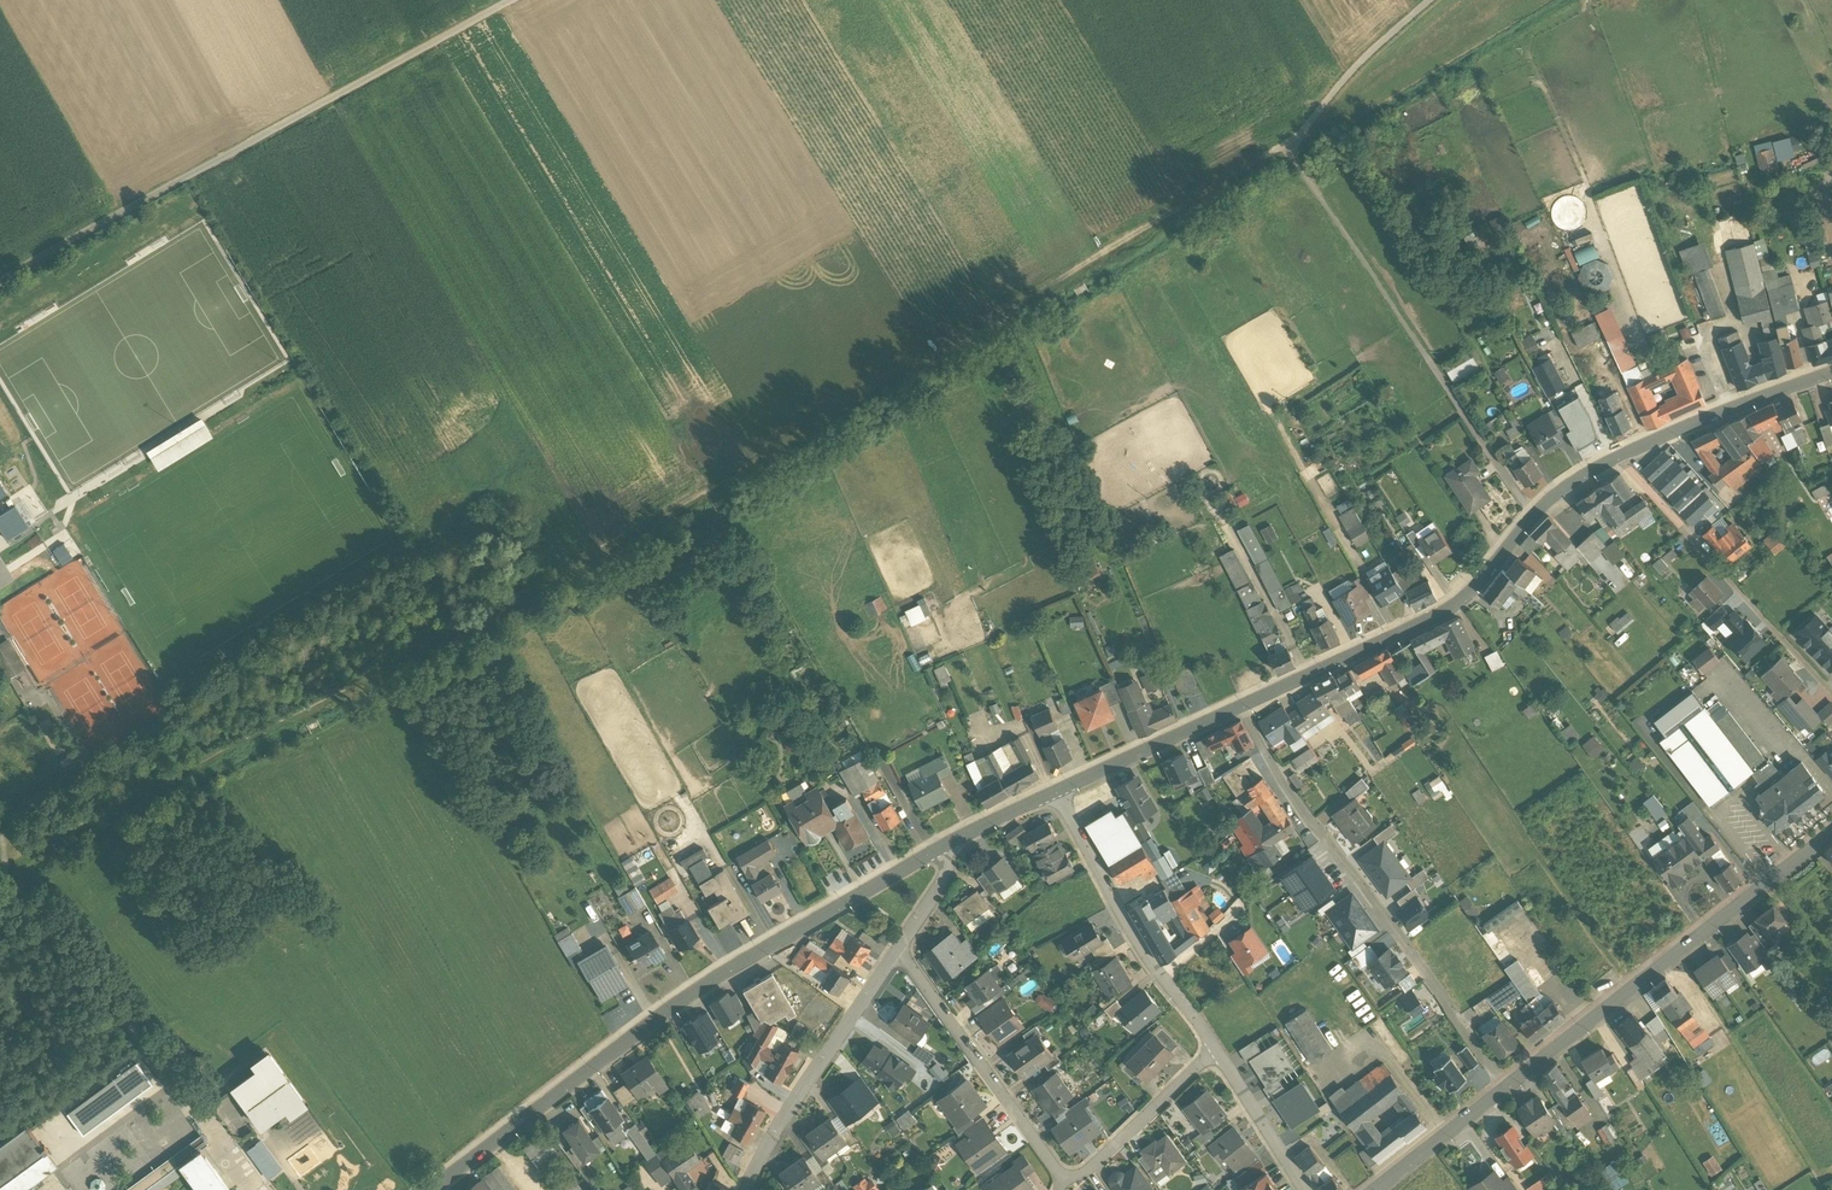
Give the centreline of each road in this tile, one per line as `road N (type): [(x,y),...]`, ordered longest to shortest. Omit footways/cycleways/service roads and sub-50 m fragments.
road 1 (track): [(1287,149),(574,586),(10,862)]
road 2 (residential): [(942,850),(685,1005),(441,1189)]
road 3 (unclassified): [(0,286),(514,0)]
road 4 (residential): [(1238,710),(1310,828),(1356,879),(1506,1087)]
road 5 (residential): [(1617,460),(1550,503),(1455,608),(1238,710)]
road 6 (track): [(1534,520),(1287,149)]
road 7 (tertiary): [(1831,833),(1506,1087)]
road 8 (residential): [(1617,460),(1831,693)]
road 9 (residential): [(1216,1052),(1131,930),(1056,795)]
road 10 (residential): [(1066,1185),(895,955)]
road 11 (residential): [(748,1189),(895,955)]
road 12 (residential): [(1831,373),(1617,460)]
road 13 (track): [(1287,149),(1346,75),(1434,0)]
road 14 (residential): [(1238,710),(1056,795)]
road 15 (residential): [(1216,1052),(1066,1185)]
road 16 (tertiary): [(1506,1087),(1373,1189)]
road 17 (residential): [(1306,1189),(1216,1052)]
road 18 (residential): [(1056,795),(942,850)]
road 19 (residential): [(895,955),(949,874),(942,850)]

